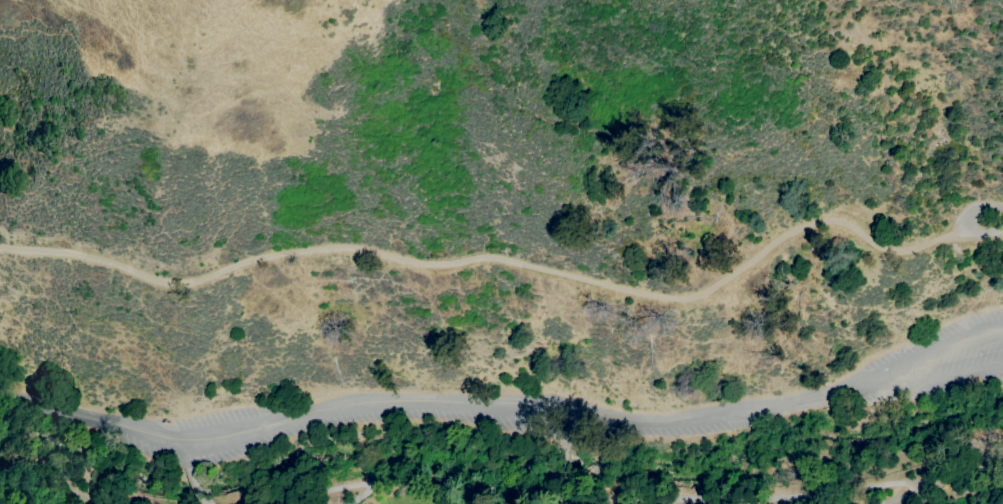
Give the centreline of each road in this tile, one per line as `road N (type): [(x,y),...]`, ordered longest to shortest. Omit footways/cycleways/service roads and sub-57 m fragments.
road 1 (track): [(969,231),(894,247),(840,221),(814,222),(713,287),(681,297),(504,259),(427,262),(342,246),(266,254),(167,280),(77,254),(0,245)]
road 2 (track): [(272,503),(330,487),(413,478),(656,503),(907,482),(1002,460)]

